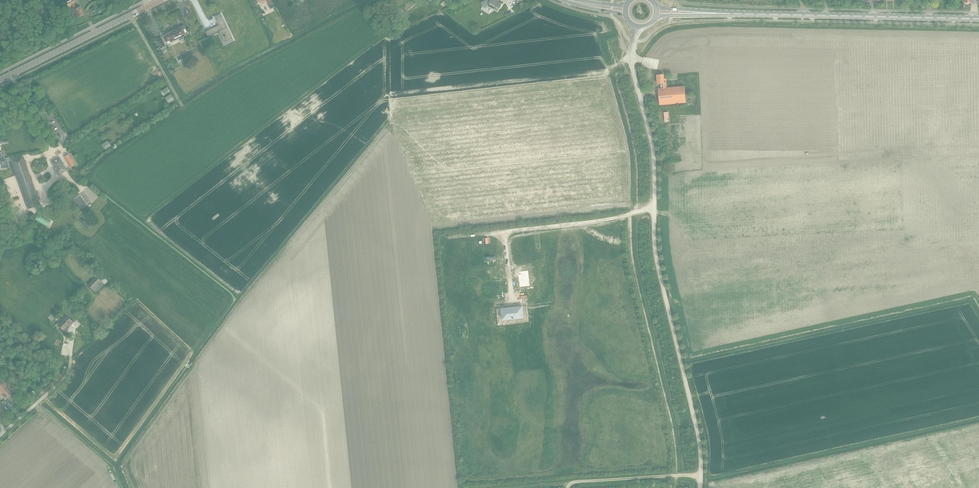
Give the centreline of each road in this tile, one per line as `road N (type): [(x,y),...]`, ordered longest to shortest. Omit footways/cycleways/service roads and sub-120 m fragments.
road 1 (unclassified): [(701,487),(697,429),(656,251),(653,150),(630,58),(637,26)]
road 2 (secondary): [(656,11),(978,18)]
road 3 (track): [(447,238),(655,207)]
road 4 (secondary): [(0,80),(150,5)]

